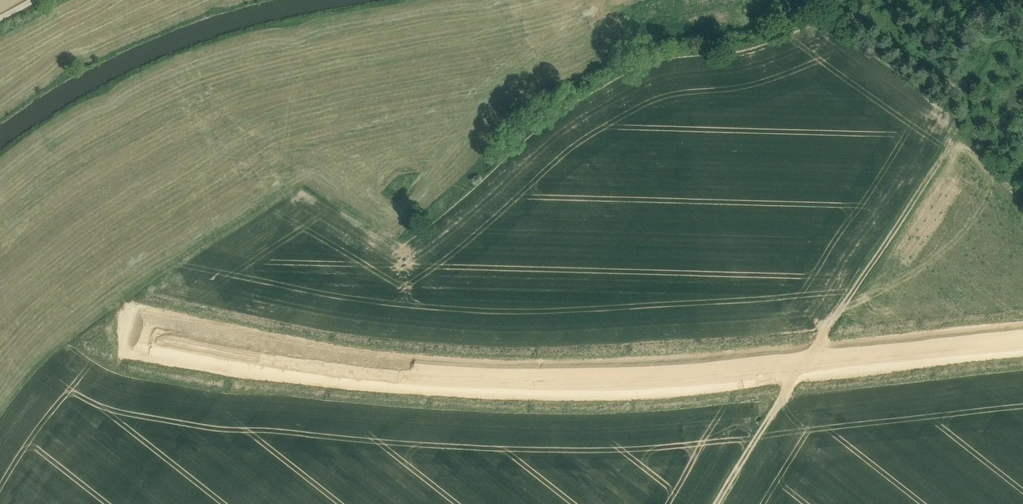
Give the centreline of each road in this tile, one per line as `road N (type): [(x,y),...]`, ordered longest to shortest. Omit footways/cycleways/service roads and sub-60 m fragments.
road 1 (secondary): [(0,323),(139,334),(358,375),(608,381),(1022,343)]
road 2 (track): [(720,503),(960,124),(990,44),(1022,40)]

